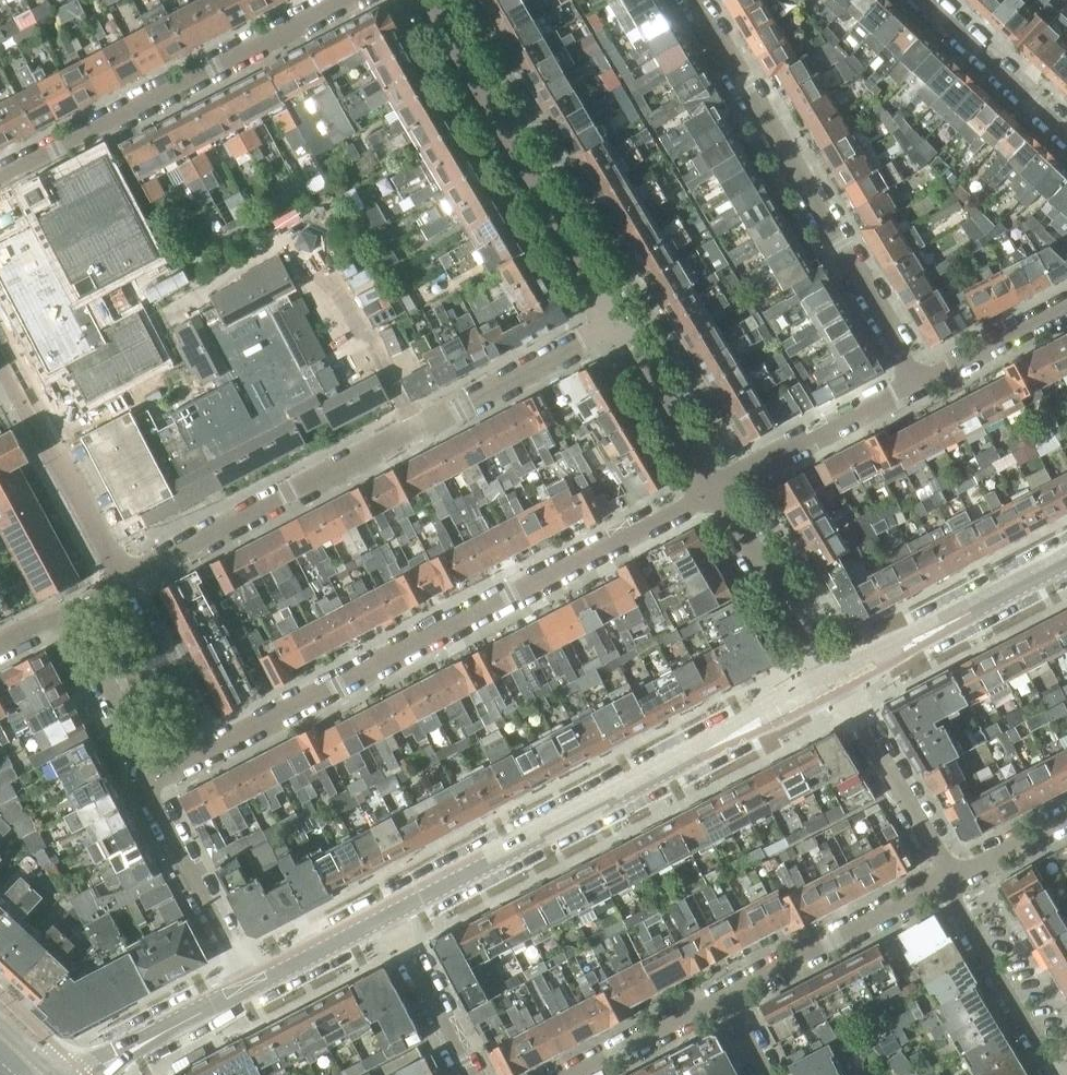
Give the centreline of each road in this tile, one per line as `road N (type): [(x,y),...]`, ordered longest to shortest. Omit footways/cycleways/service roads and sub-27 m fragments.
road 1 (residential): [(152,780),(711,491)]
road 2 (residential): [(123,580),(616,328)]
road 3 (tertiary): [(388,917),(838,682)]
road 4 (residential): [(913,382),(696,0)]
road 5 (residential): [(337,0),(0,179)]
road 6 (residential): [(616,328),(432,0)]
road 7 (tertiary): [(838,682),(1066,563)]
road 8 (residential): [(123,580),(0,357)]
road 9 (residential): [(727,995),(942,880)]
road 10 (residential): [(1066,1074),(1053,1070),(942,880)]
road 11 (residential): [(152,780),(150,802),(249,987)]
road 12 (residential): [(711,491),(913,382)]
road 13 (residential): [(838,682),(711,491)]
road 14 (residential): [(942,880),(943,862),(838,682)]
road 15 (residential): [(1066,141),(922,0)]
road 16 (residential): [(711,491),(616,328)]
road 17 (residential): [(66,613),(152,780)]
road 18 (tertiary): [(86,1074),(249,987)]
road 19 (residential): [(471,1074),(388,917)]
road 20 (residential): [(573,1074),(727,995)]
road 21 (residential): [(913,382),(1066,303)]
road 22 (tertiary): [(249,987),(388,917)]
road 23 (residential): [(942,880),(1066,817)]

